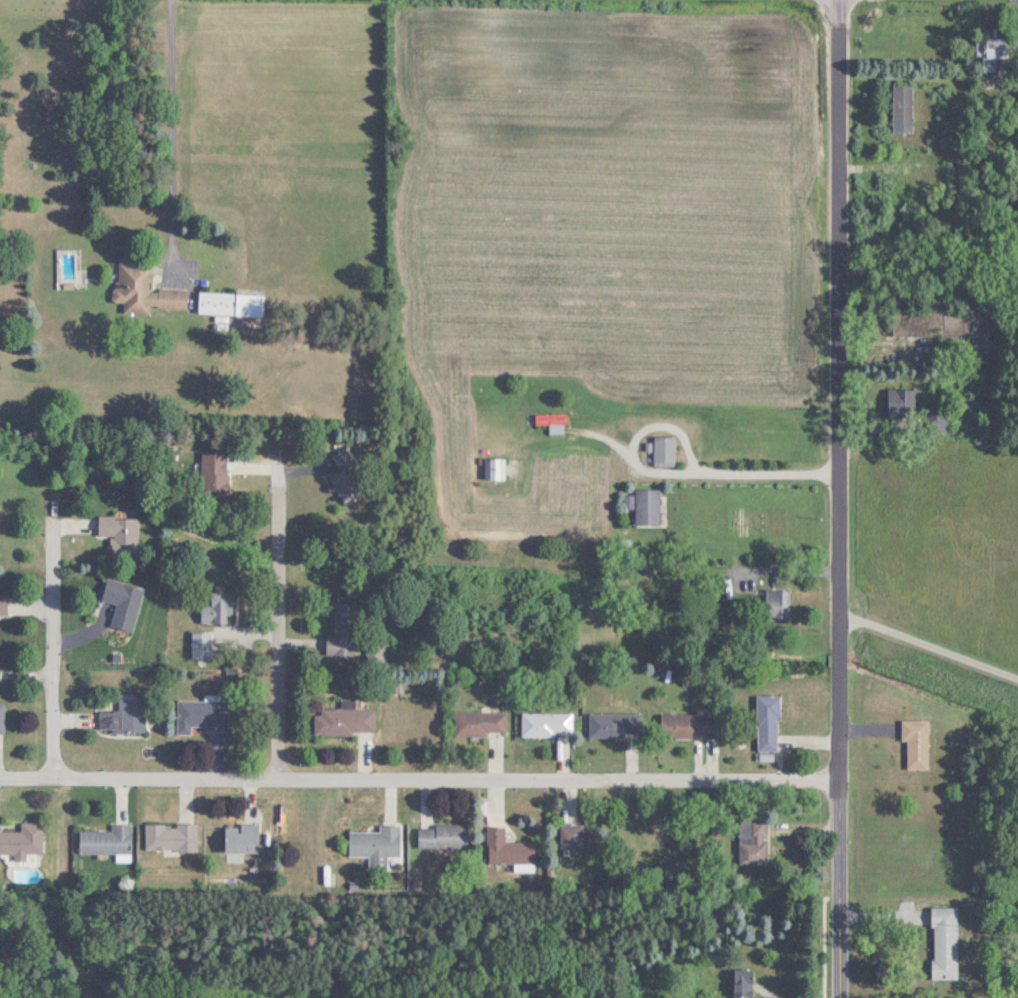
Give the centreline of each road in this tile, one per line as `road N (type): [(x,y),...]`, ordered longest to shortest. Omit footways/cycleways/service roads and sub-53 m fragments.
road 1 (residential): [(846,997),(844,0)]
road 2 (residential): [(845,779),(0,790)]
road 3 (residential): [(48,790),(46,506)]
road 4 (residential): [(276,678),(278,470)]

